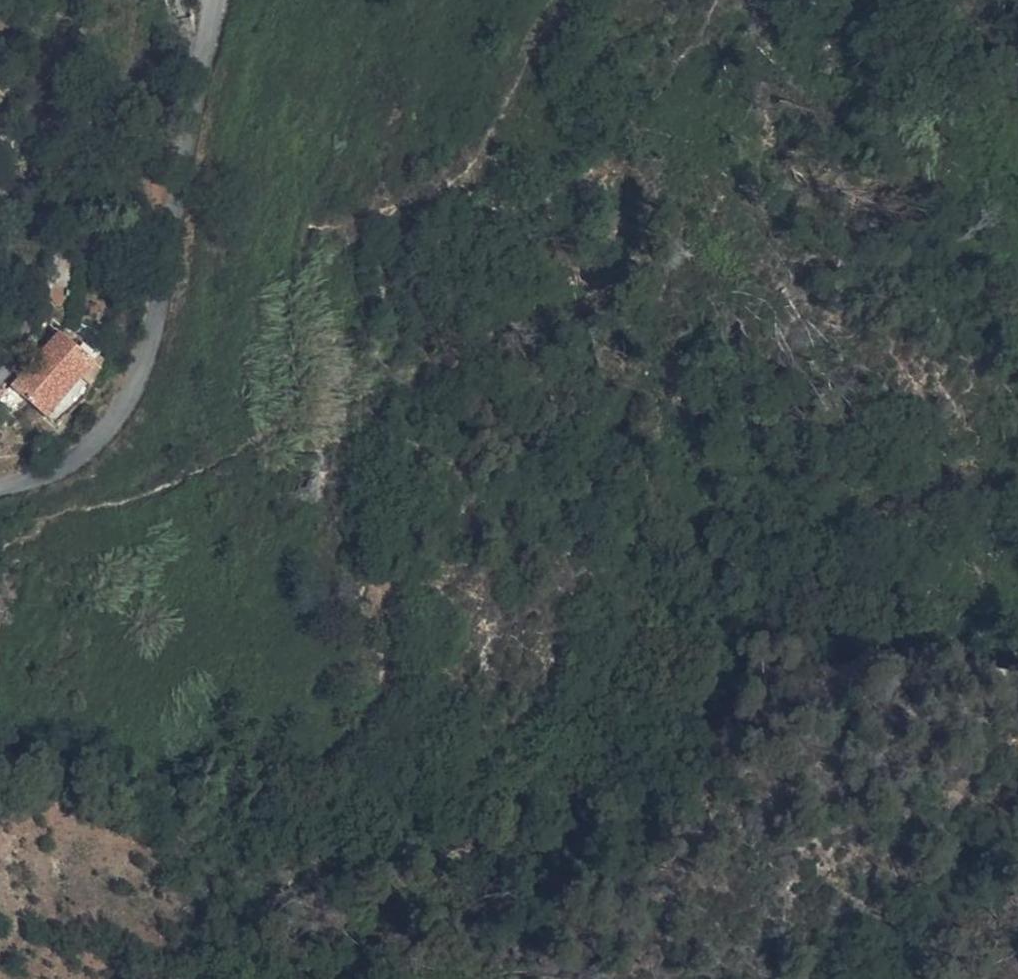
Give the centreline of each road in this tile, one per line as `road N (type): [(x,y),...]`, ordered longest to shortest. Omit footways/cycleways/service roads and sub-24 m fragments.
road 1 (unclassified): [(0,486),(76,459),(110,429),(139,384),(160,310),(179,155),(217,0)]

